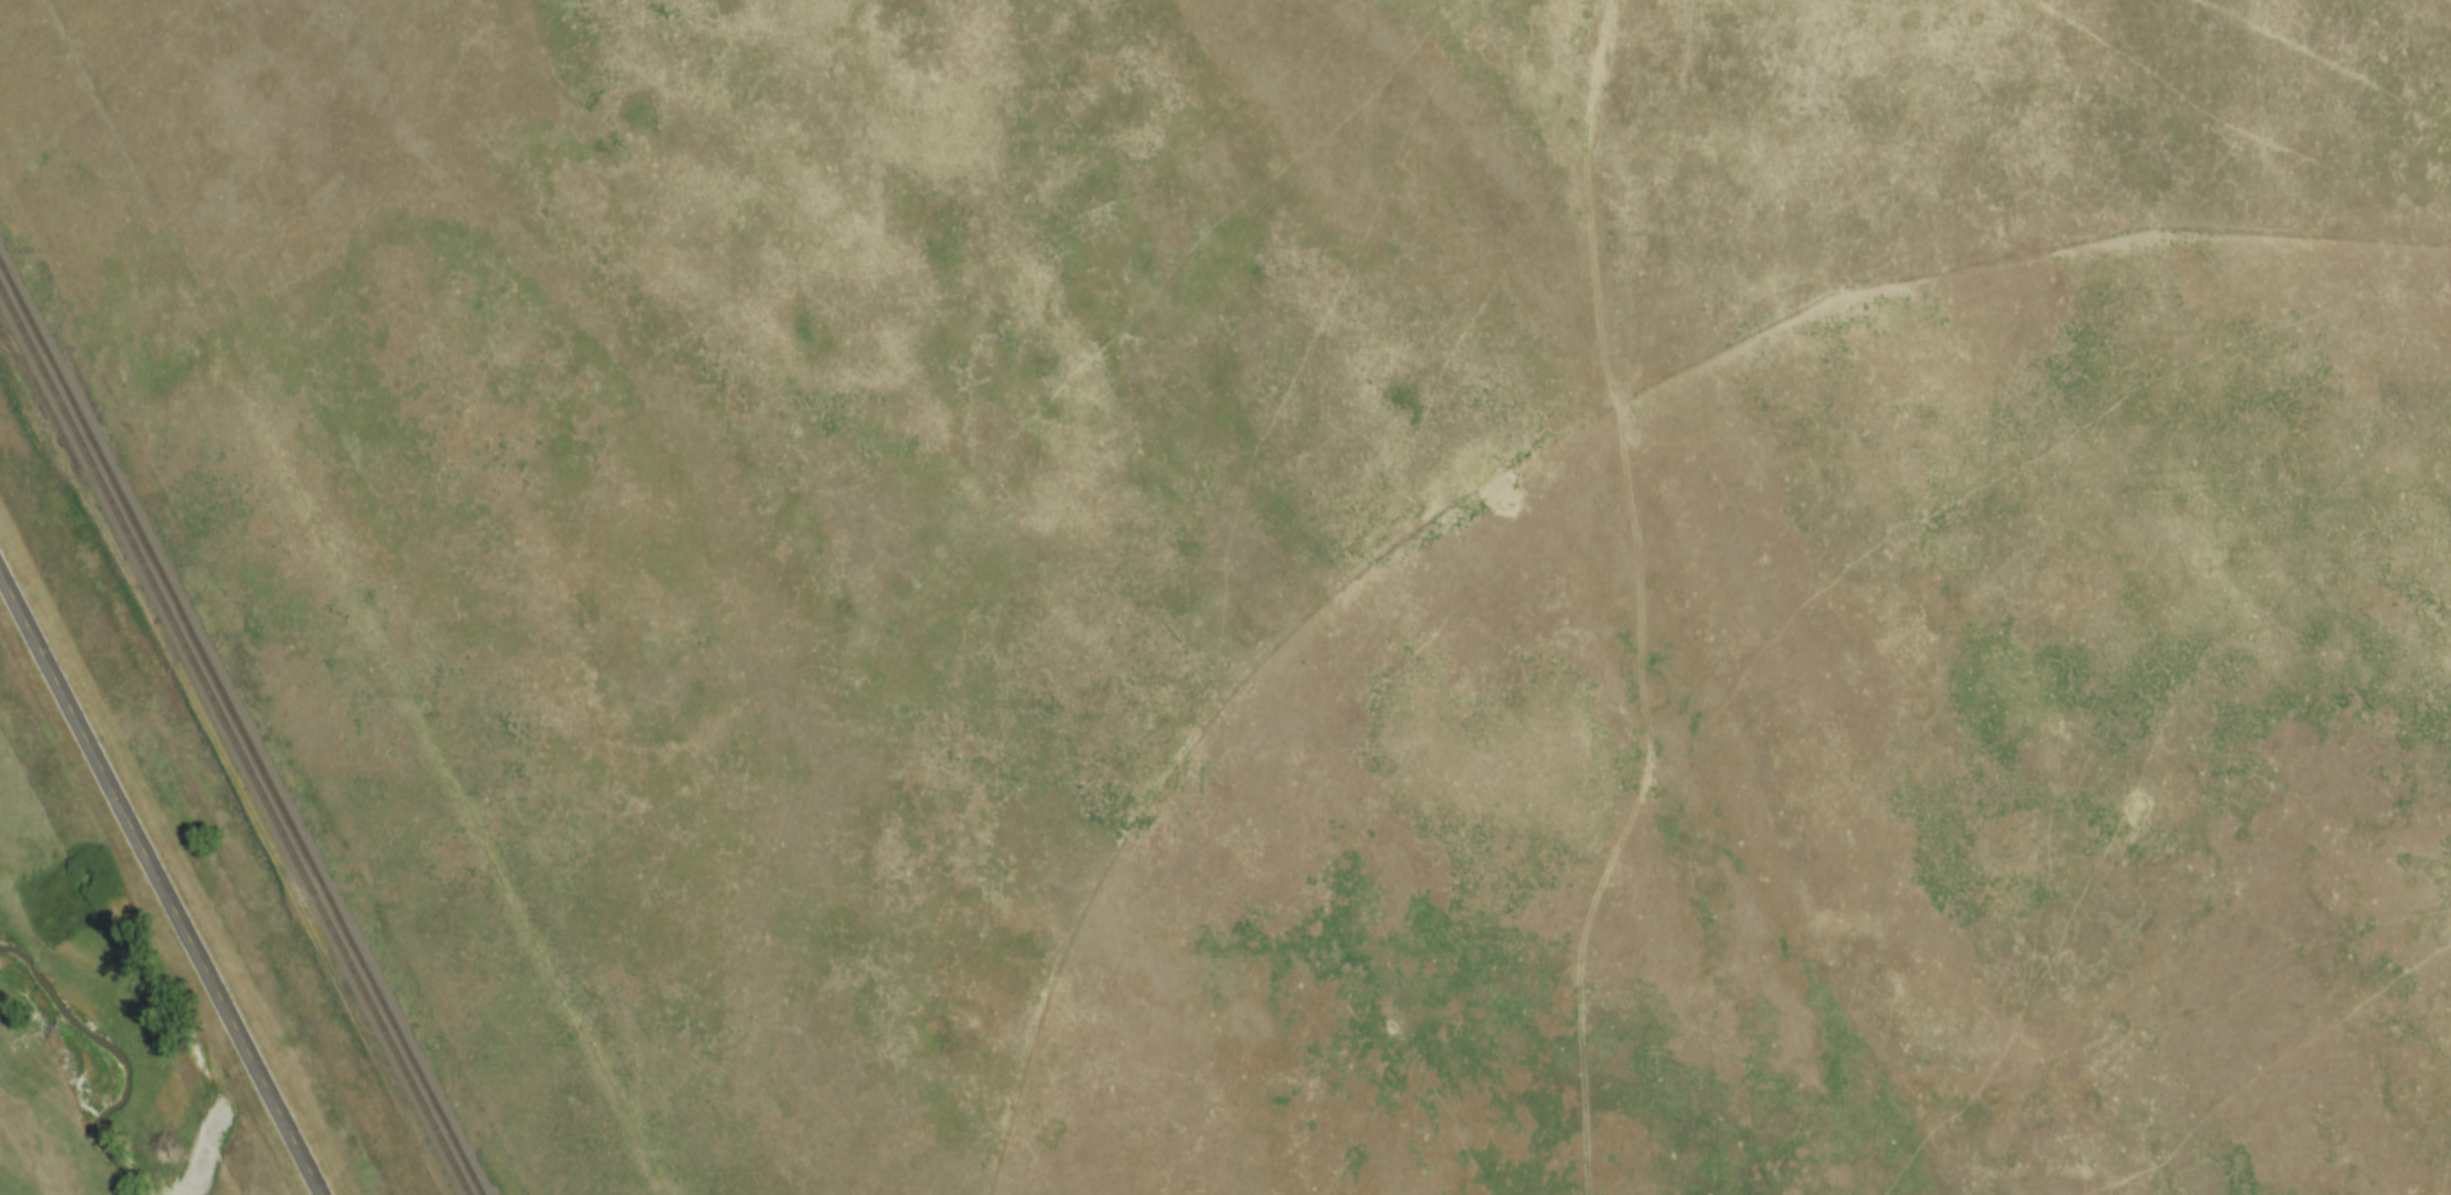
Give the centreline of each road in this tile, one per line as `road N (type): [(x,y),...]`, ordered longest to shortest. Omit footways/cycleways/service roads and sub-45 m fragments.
road 1 (primary): [(326,1194),(0,564)]

